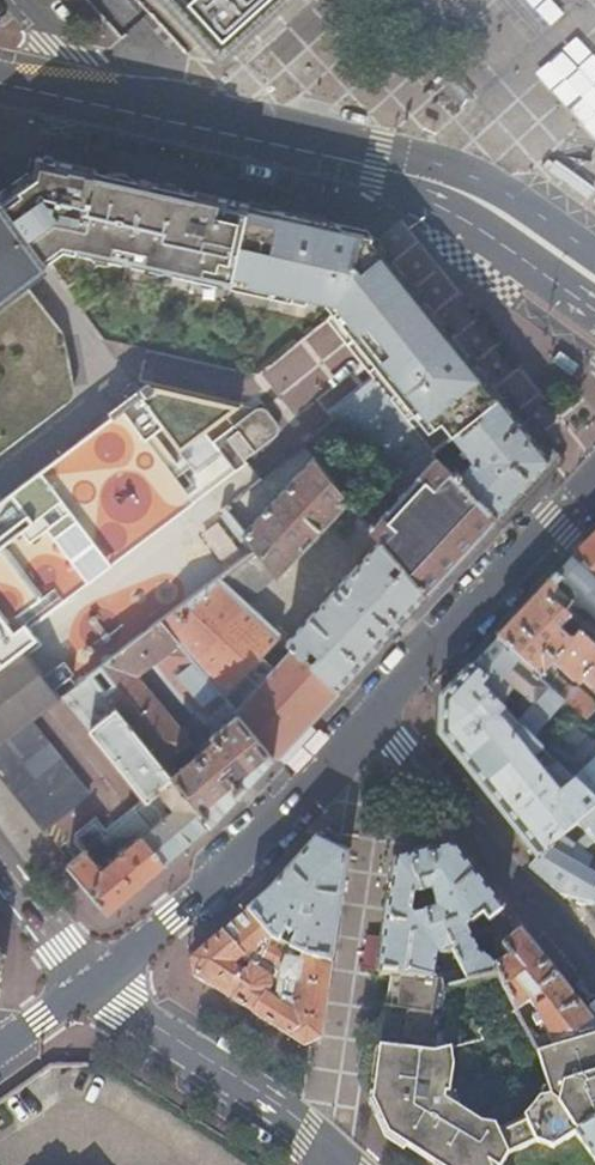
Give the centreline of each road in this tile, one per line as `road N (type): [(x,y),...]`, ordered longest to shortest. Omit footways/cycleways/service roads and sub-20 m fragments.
road 1 (primary): [(104,103),(401,172),(493,210),(594,279)]
road 2 (primary): [(378,712),(238,863),(93,978)]
road 3 (residential): [(378,712),(594,983)]
road 4 (primary): [(594,481),(378,712)]
road 5 (tertiary): [(93,978),(328,1156)]
road 6 (tertiary): [(0,858),(93,978)]
road 7 (residential): [(104,103),(16,0)]

